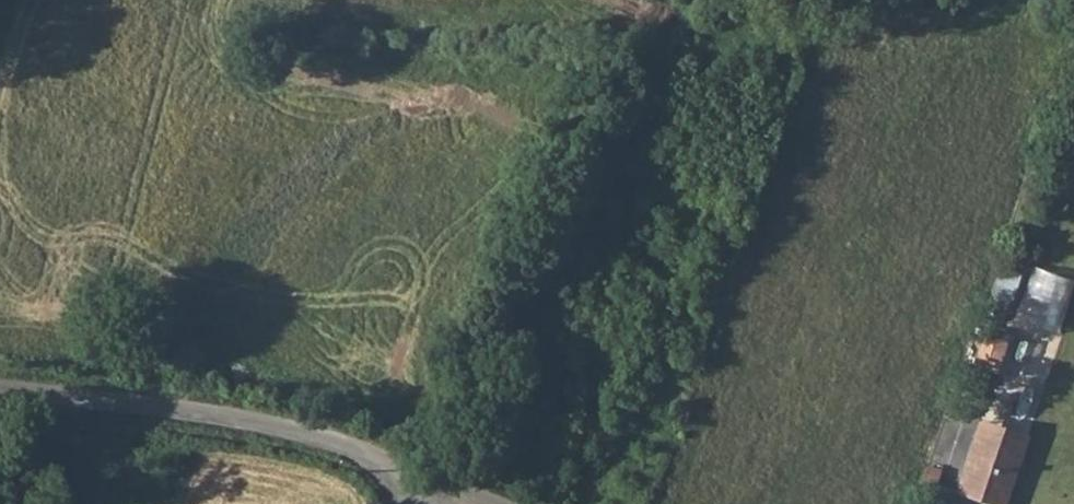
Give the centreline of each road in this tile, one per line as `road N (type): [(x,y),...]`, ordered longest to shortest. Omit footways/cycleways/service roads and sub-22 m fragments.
road 1 (unclassified): [(419,474),(318,435),(173,402),(0,386)]

